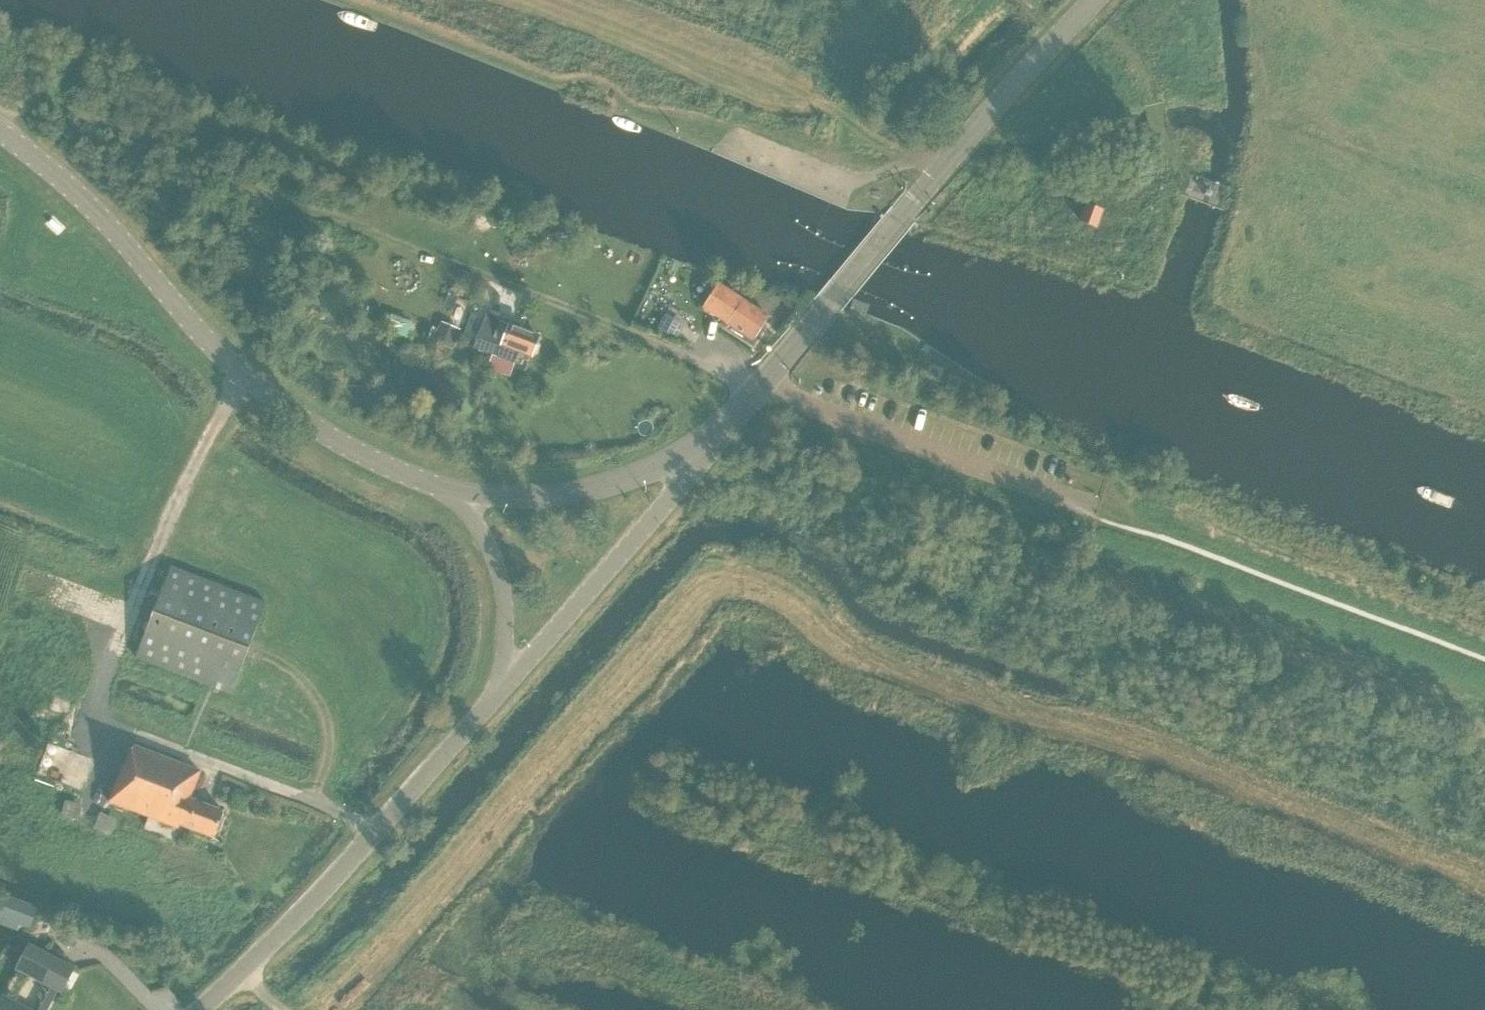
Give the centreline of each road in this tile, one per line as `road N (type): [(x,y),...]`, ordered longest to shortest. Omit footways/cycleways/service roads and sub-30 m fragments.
road 1 (track): [(754,394),(721,368),(140,139),(60,113),(0,107)]
road 2 (tertiary): [(435,484),(348,447),(288,409),(214,346),(113,230),(0,128)]
road 3 (tertiary): [(764,382),(1096,0)]
road 4 (tertiary): [(200,1009),(331,882),(492,701)]
road 5 (tertiary): [(492,701),(676,491),(713,434)]
road 6 (unclassified): [(1062,495),(764,382)]
road 7 (tertiary): [(713,434),(669,462),(581,490),(521,496),(435,484)]
road 8 (tertiary): [(435,484),(475,523),(505,590),(508,637),(492,701)]
road 9 (track): [(1082,14),(1144,79),(1164,147),(1162,189)]

